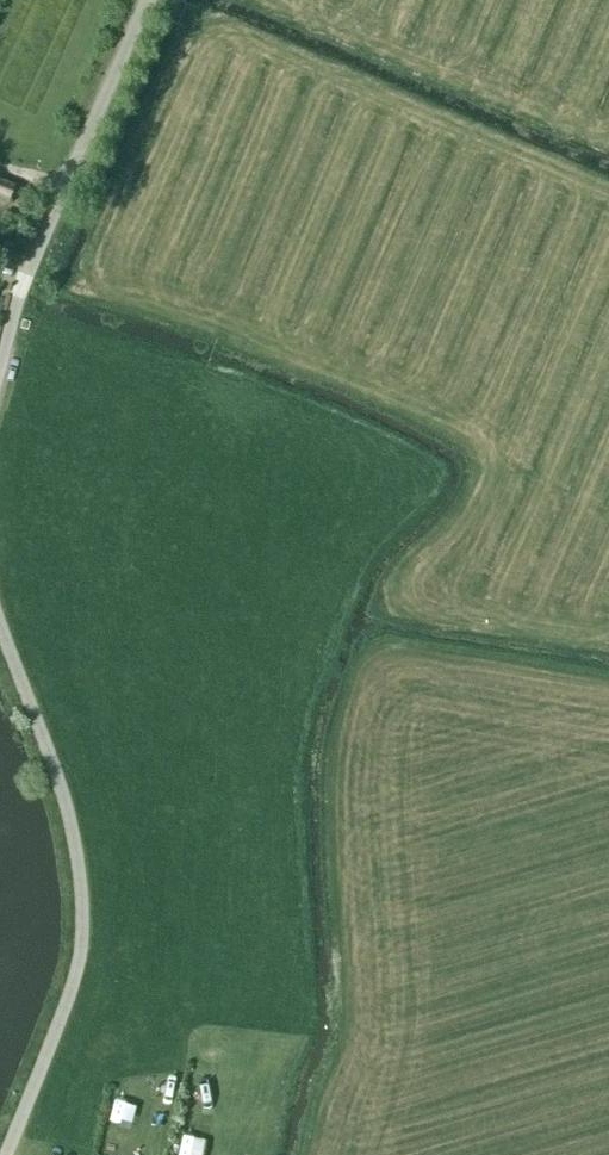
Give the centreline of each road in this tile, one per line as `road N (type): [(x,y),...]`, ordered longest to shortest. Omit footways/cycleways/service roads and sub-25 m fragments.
road 1 (unclassified): [(0,369),(36,261),(146,0)]

